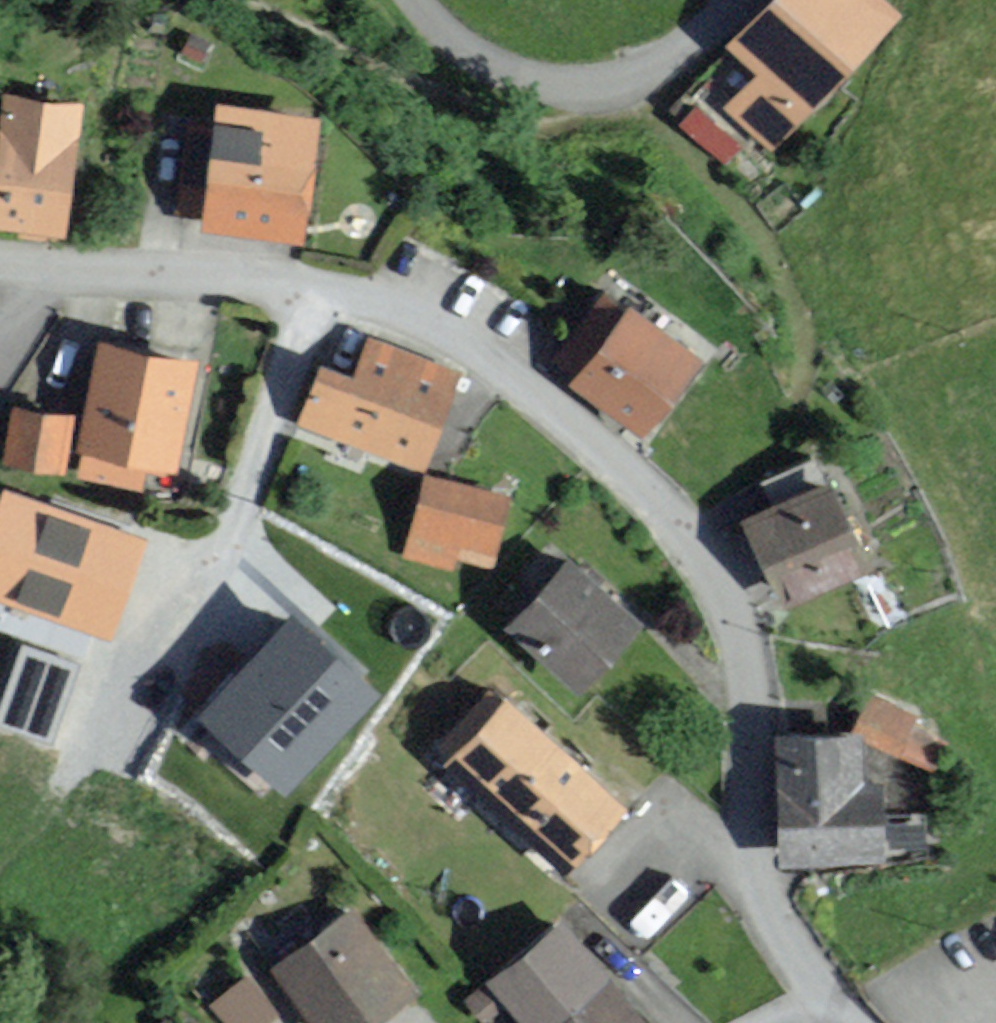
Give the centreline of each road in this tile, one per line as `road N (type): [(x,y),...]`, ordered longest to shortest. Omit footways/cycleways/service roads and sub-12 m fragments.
road 1 (residential): [(834,999),(784,931),(754,863),(727,597),(654,493),(548,390),(404,307),(272,275),(154,270),(40,279),(0,270)]
road 2 (residential): [(424,0),(482,54),(538,75),(595,80),(705,35),(739,0)]

